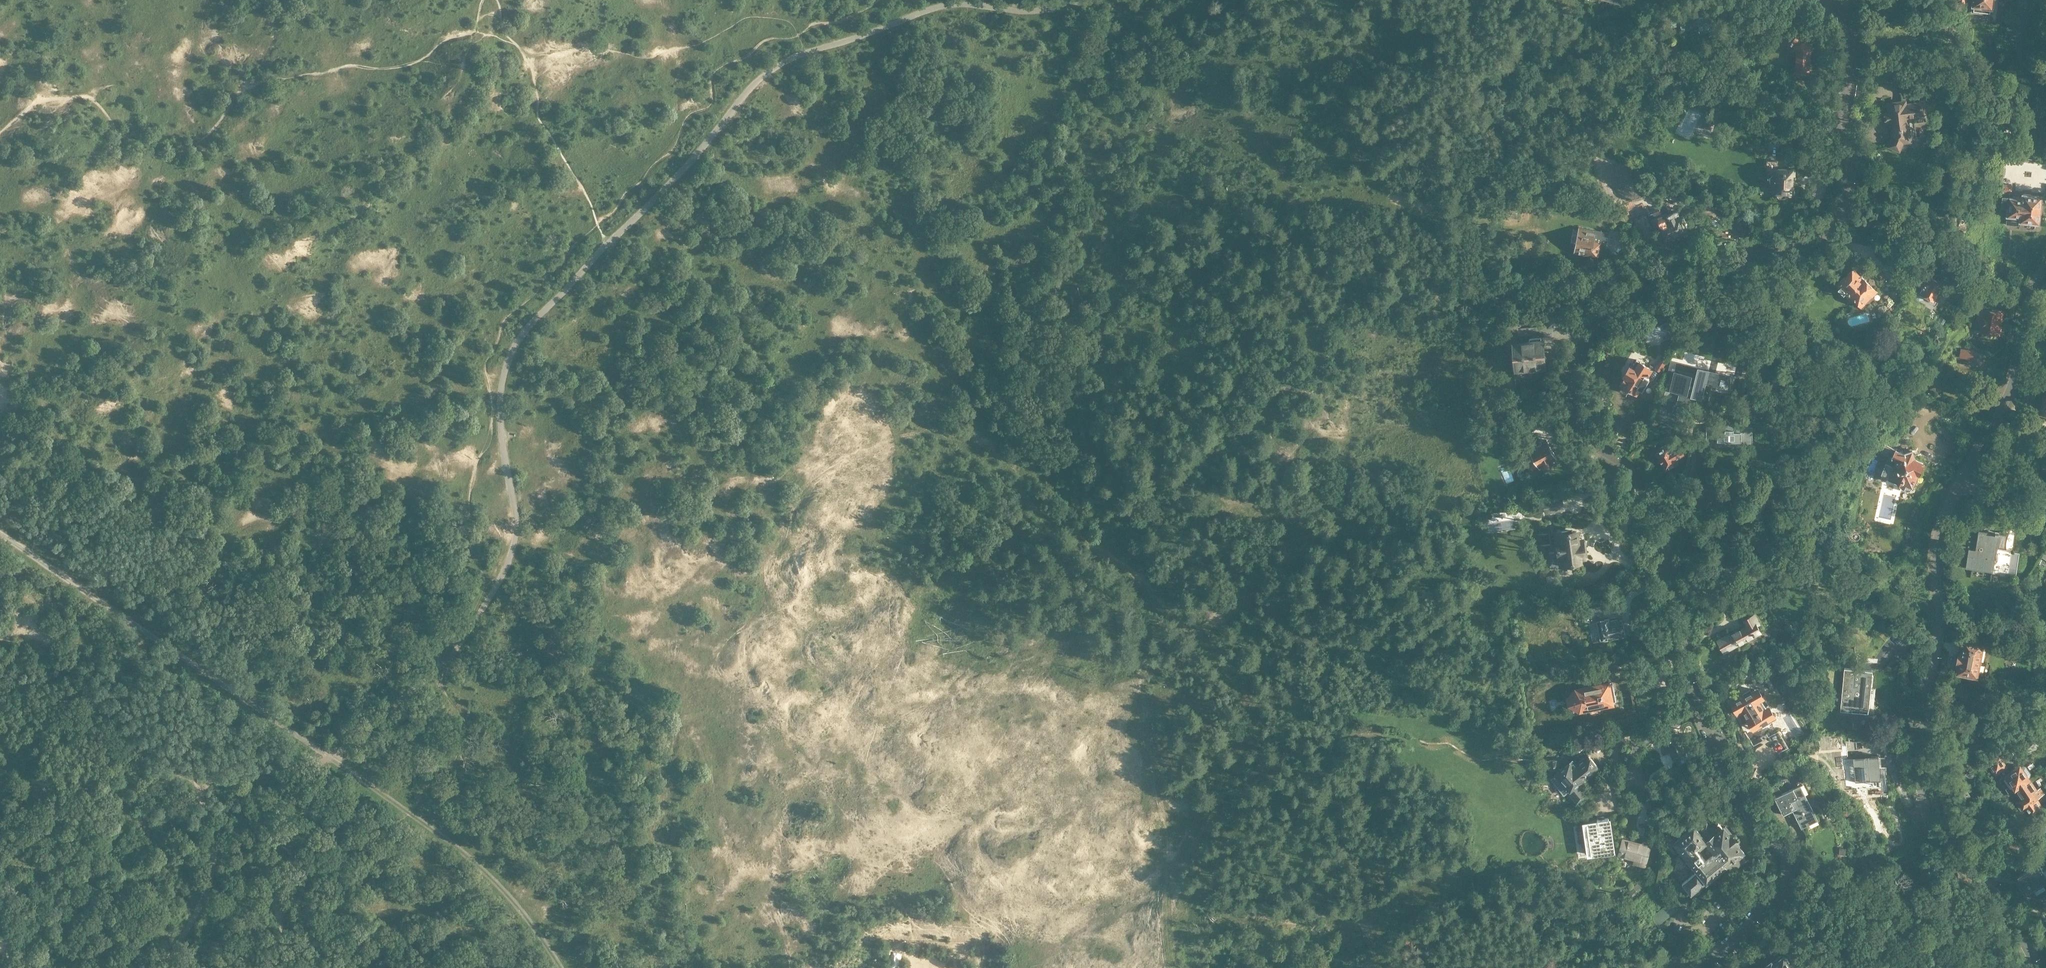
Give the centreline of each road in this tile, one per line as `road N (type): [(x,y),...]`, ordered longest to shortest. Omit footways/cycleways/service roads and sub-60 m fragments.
road 1 (residential): [(1699,967),(1785,884),(1790,857),(1737,793),(1696,702),(1653,507),(1633,473),(1574,418),(1571,370),(1602,315),(1654,276),(1724,249),(1802,246),(1839,216),(1852,170),(1847,112),(1853,36),(1848,16),(1829,0)]
road 2 (residential): [(2040,967),(1995,892),(1936,838),(1921,793),(1920,732),(1939,616),(1934,557),(1960,484)]
road 3 (residential): [(1960,484),(2008,394),(2027,302),(2045,266)]

